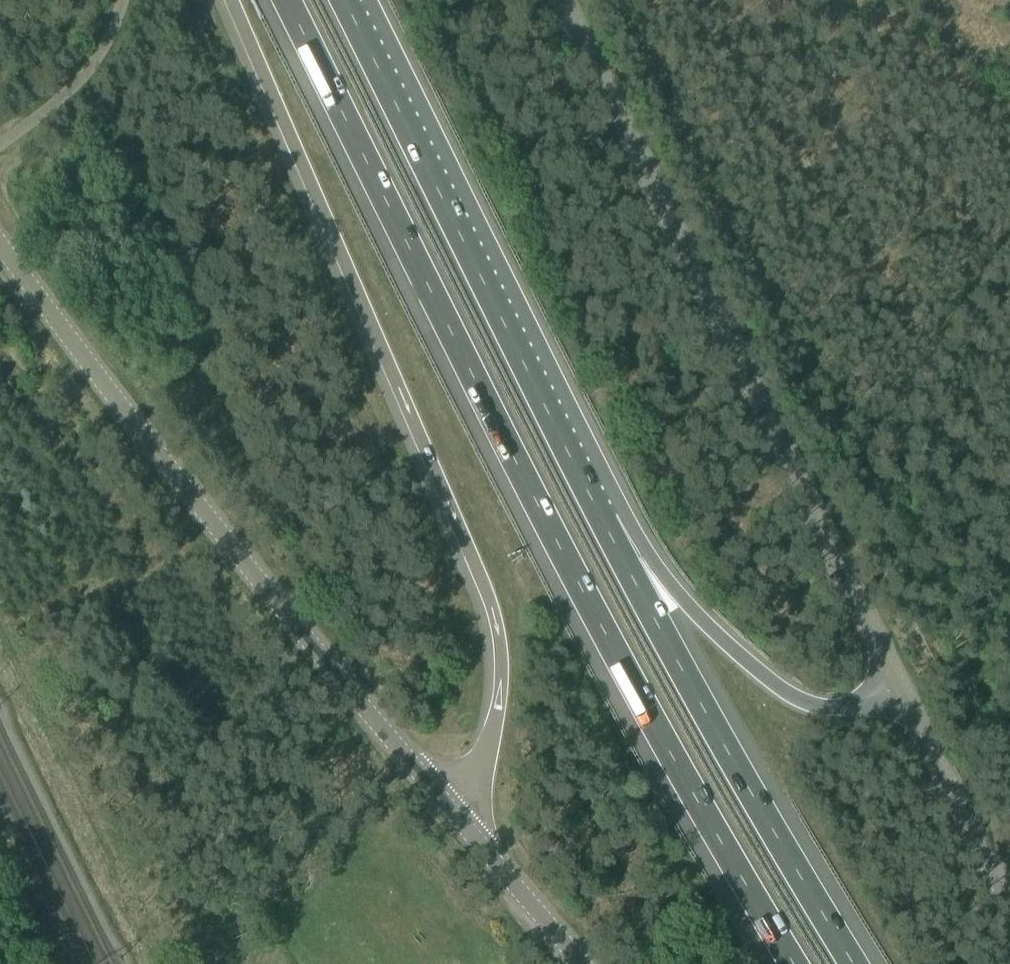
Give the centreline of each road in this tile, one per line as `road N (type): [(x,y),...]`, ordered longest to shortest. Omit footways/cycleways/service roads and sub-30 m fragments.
road 1 (motorway): [(286,0),(598,622),(794,963)]
road 2 (motorway): [(233,0),(494,611),(502,654),(495,732),(483,766),(448,803)]
road 3 (tertiary): [(900,697),(563,0)]
road 4 (tertiary): [(448,803),(189,498),(0,248)]
road 5 (motorway): [(603,519),(345,0)]
road 6 (motorway): [(855,963),(603,519)]
road 7 (motorway): [(900,697),(831,709),(794,697),(725,642),(603,519)]
road 8 (tertiary): [(1009,900),(900,697)]
road 9 (tertiary): [(583,963),(448,803)]
road 10 (unclassified): [(123,0),(75,84),(0,149)]

